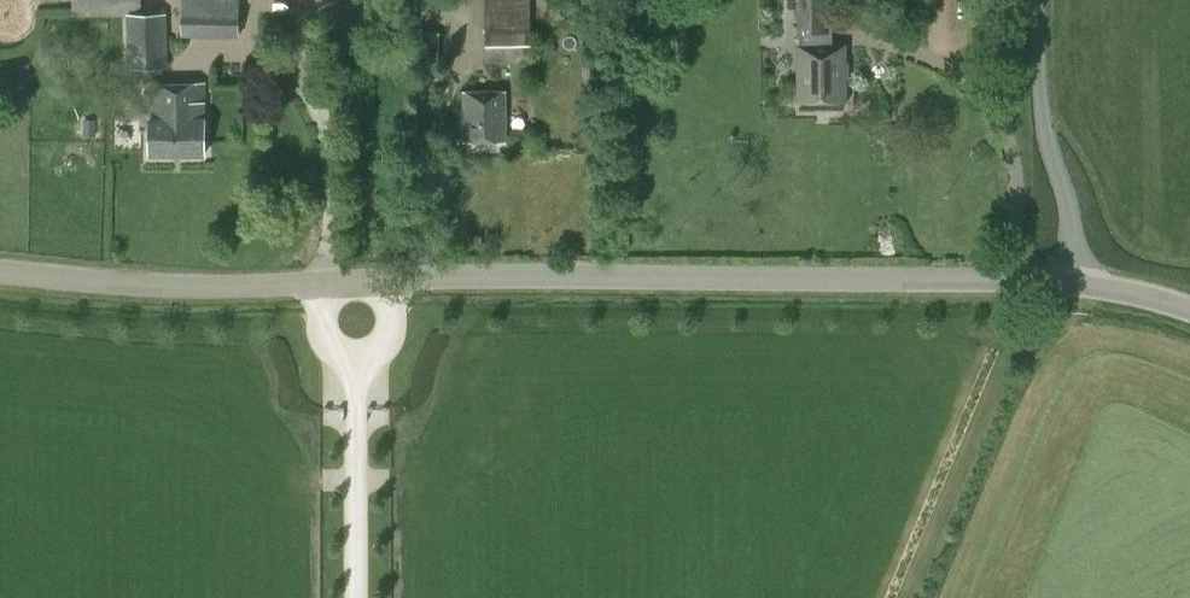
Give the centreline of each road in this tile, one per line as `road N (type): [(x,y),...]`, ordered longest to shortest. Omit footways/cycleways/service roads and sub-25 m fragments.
road 1 (tertiary): [(1189,311),(1122,291),(1039,283),(393,280),(195,291),(0,275)]
road 2 (track): [(1039,283),(907,597)]

